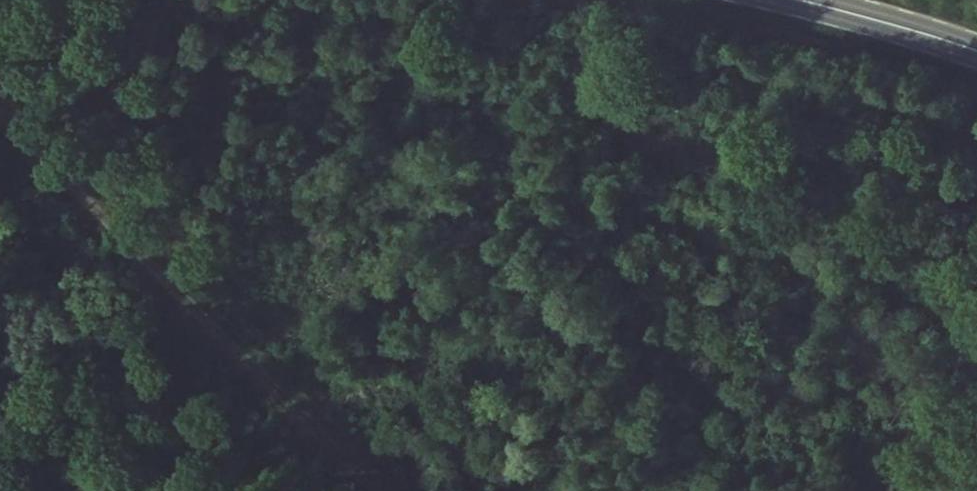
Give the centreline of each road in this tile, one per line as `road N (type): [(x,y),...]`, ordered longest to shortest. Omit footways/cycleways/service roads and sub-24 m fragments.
road 1 (secondary): [(806,0),(976,50)]

